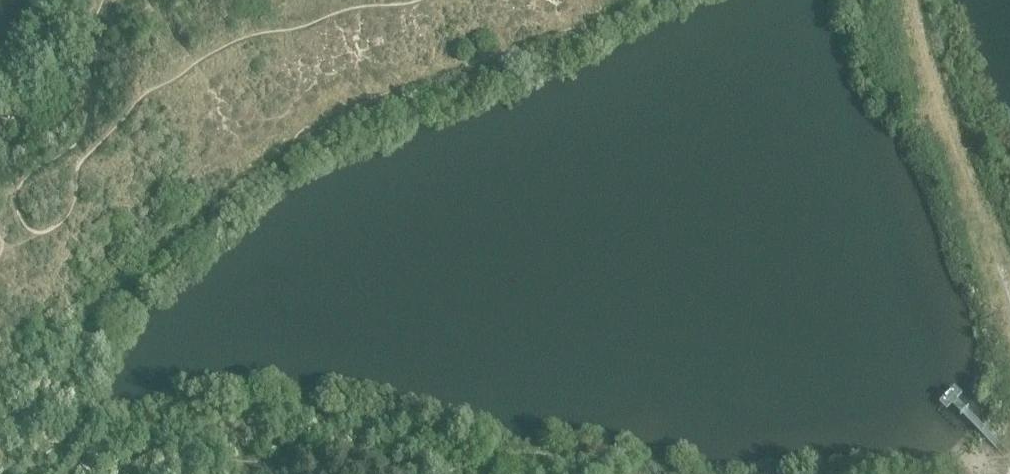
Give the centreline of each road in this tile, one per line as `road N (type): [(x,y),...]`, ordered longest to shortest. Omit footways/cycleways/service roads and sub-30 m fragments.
road 1 (track): [(913,0),(1009,318)]

